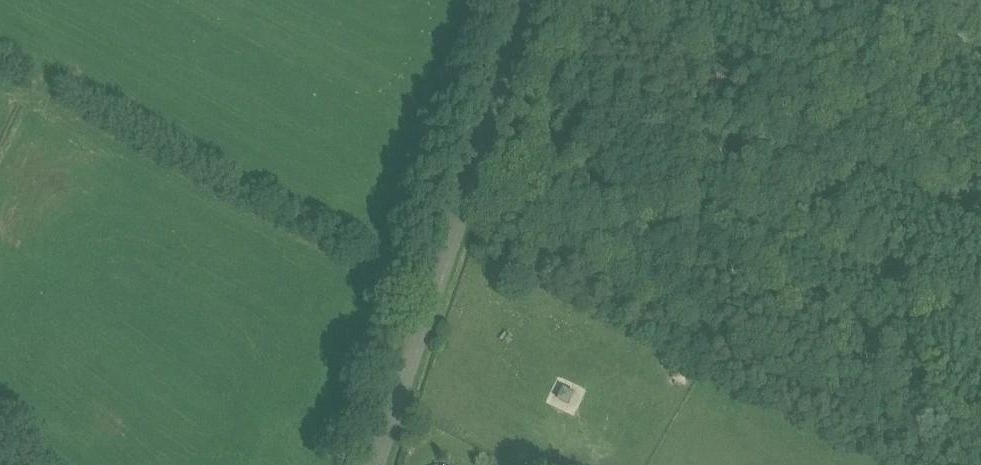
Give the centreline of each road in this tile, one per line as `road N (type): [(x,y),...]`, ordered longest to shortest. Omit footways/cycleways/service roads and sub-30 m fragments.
road 1 (unclassified): [(382,464),(542,0)]

